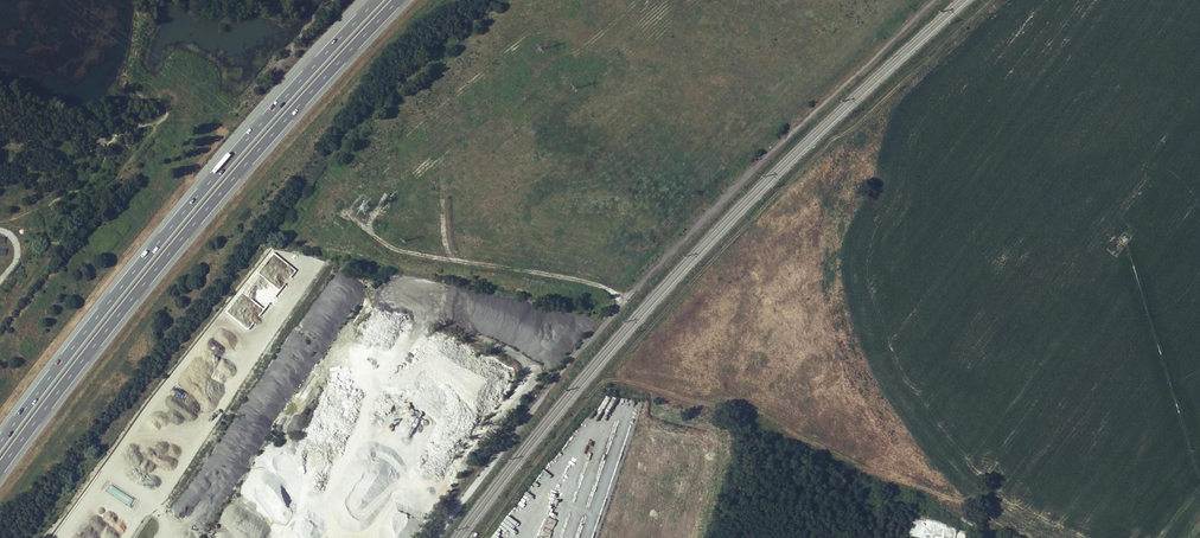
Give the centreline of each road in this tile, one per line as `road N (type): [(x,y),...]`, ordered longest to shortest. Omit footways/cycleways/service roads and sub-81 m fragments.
road 1 (unclassified): [(435,537),(625,300),(934,0)]
road 2 (motorway): [(0,469),(167,256),(399,0)]
road 3 (motorway): [(377,0),(153,248),(0,443)]

